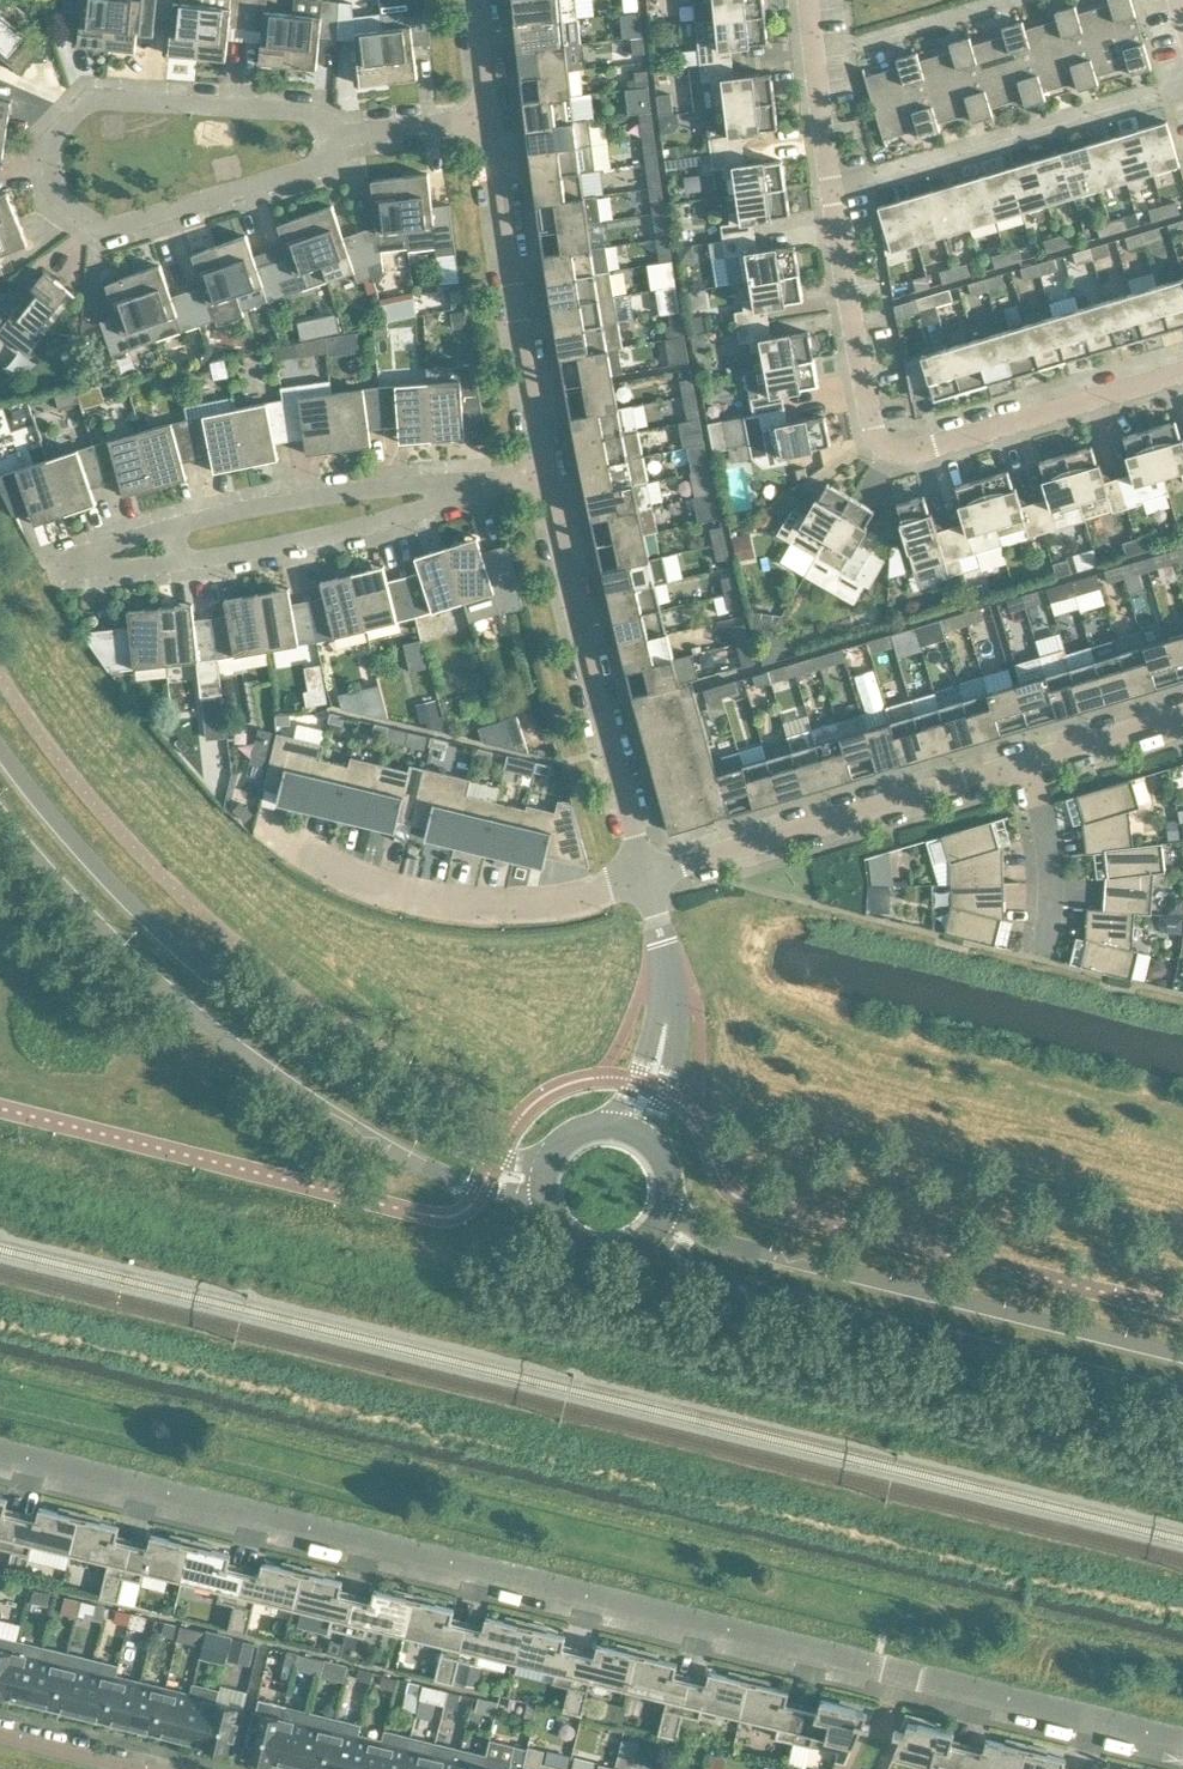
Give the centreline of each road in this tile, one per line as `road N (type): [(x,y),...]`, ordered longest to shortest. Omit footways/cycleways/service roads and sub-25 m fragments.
road 1 (residential): [(0,1457),(1182,1743)]
road 2 (residential): [(1182,378),(935,451),(890,452),(874,435),(833,199),(810,0)]
road 3 (tertiary): [(550,1162),(496,1160),(308,1049),(146,915),(0,747)]
road 4 (residential): [(356,136),(300,174),(111,230),(88,227),(58,206),(47,179),(45,145),(66,116),(92,101),(298,113),(332,122)]
road 5 (tertiary): [(0,819),(96,930),(201,1028),(263,1073),(450,1180),(541,1194)]
road 6 (tertiary): [(645,1247),(739,1287),(1182,1396)]
road 7 (tertiary): [(1182,1357),(752,1252),(708,1238),(670,1211)]
road 8 (residential): [(646,878),(545,473)]
road 9 (residential): [(646,878),(1028,765)]
road 10 (residential): [(273,834),(336,876),(430,909),(513,910),(646,878)]
road 11 (residential): [(545,473),(490,119)]
road 12 (residential): [(170,525),(338,494),(480,485)]
road 13 (residential): [(480,485),(344,534),(179,564)]
road 14 (residential): [(179,564),(97,573),(66,564),(170,525)]
road 15 (residential): [(1040,961),(1050,867),(1028,765)]
road 16 (residential): [(1028,765),(1182,720)]
road 17 (residential): [(647,1142),(671,1057),(667,992)]
road 18 (residential): [(667,992),(614,1129)]
road 19 (tertiary): [(541,1194),(551,1228),(577,1252),(612,1259),(645,1247)]
road 20 (residential): [(135,1768),(0,1736)]
road 21 (residential): [(490,119),(356,136)]

